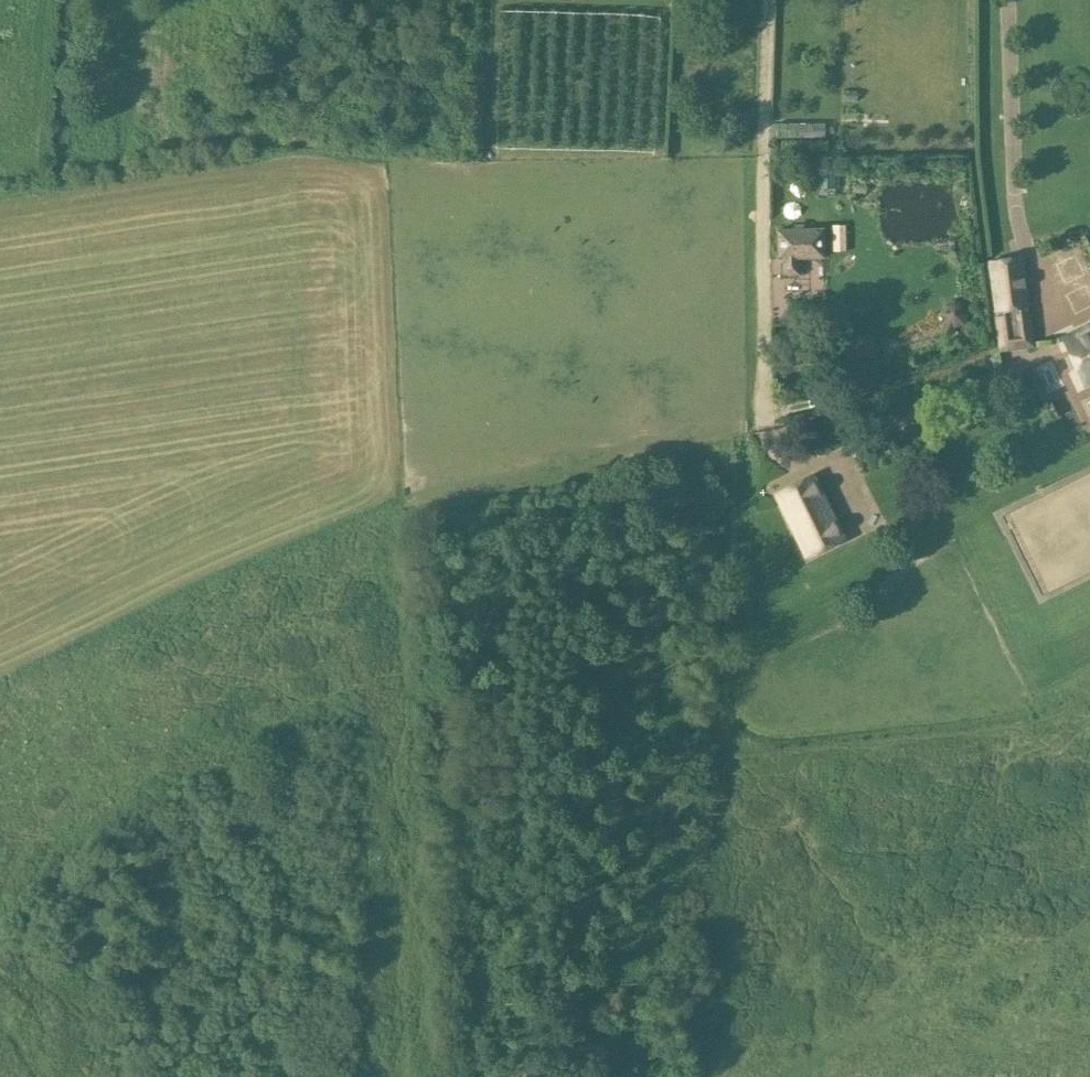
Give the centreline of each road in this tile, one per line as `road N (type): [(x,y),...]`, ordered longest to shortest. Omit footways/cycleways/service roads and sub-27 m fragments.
road 1 (track): [(765,426),(768,0)]

